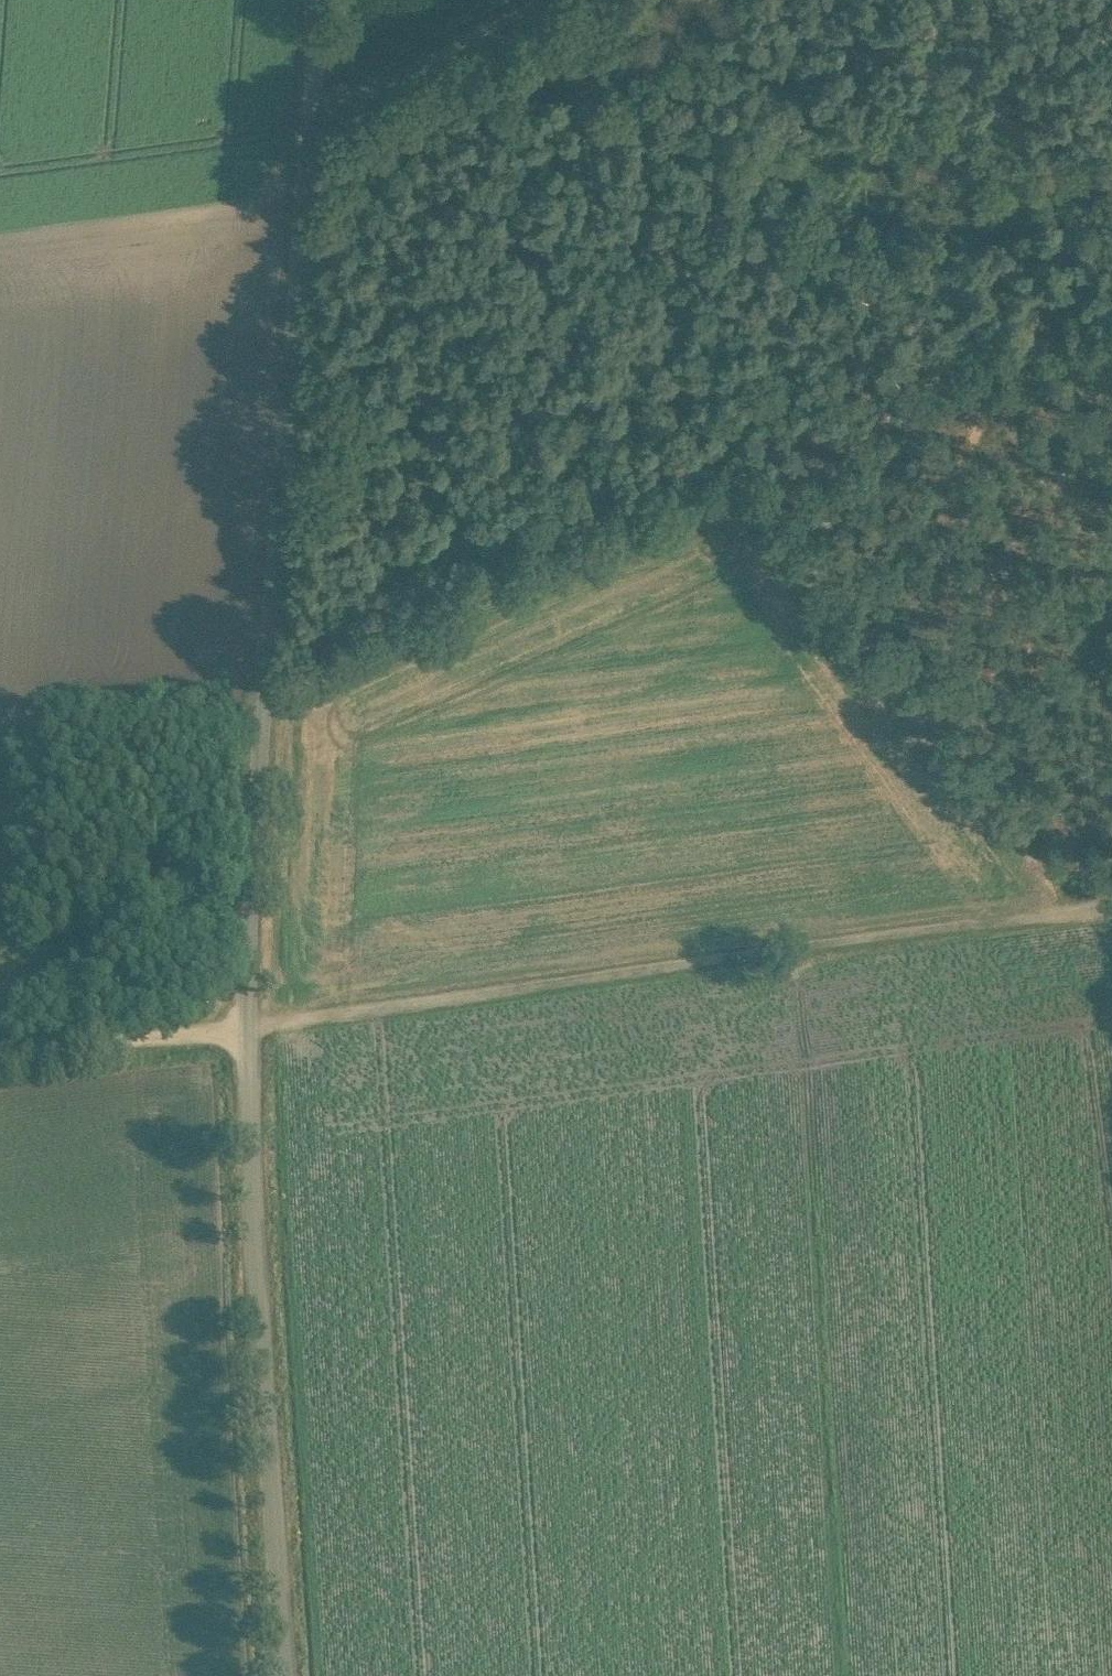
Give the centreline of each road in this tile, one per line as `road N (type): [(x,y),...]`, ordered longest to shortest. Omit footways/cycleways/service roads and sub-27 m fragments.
road 1 (unclassified): [(295,1675),(248,1034),(335,0)]
road 2 (track): [(0,1067),(1111,901)]
road 3 (track): [(572,0),(325,117)]

